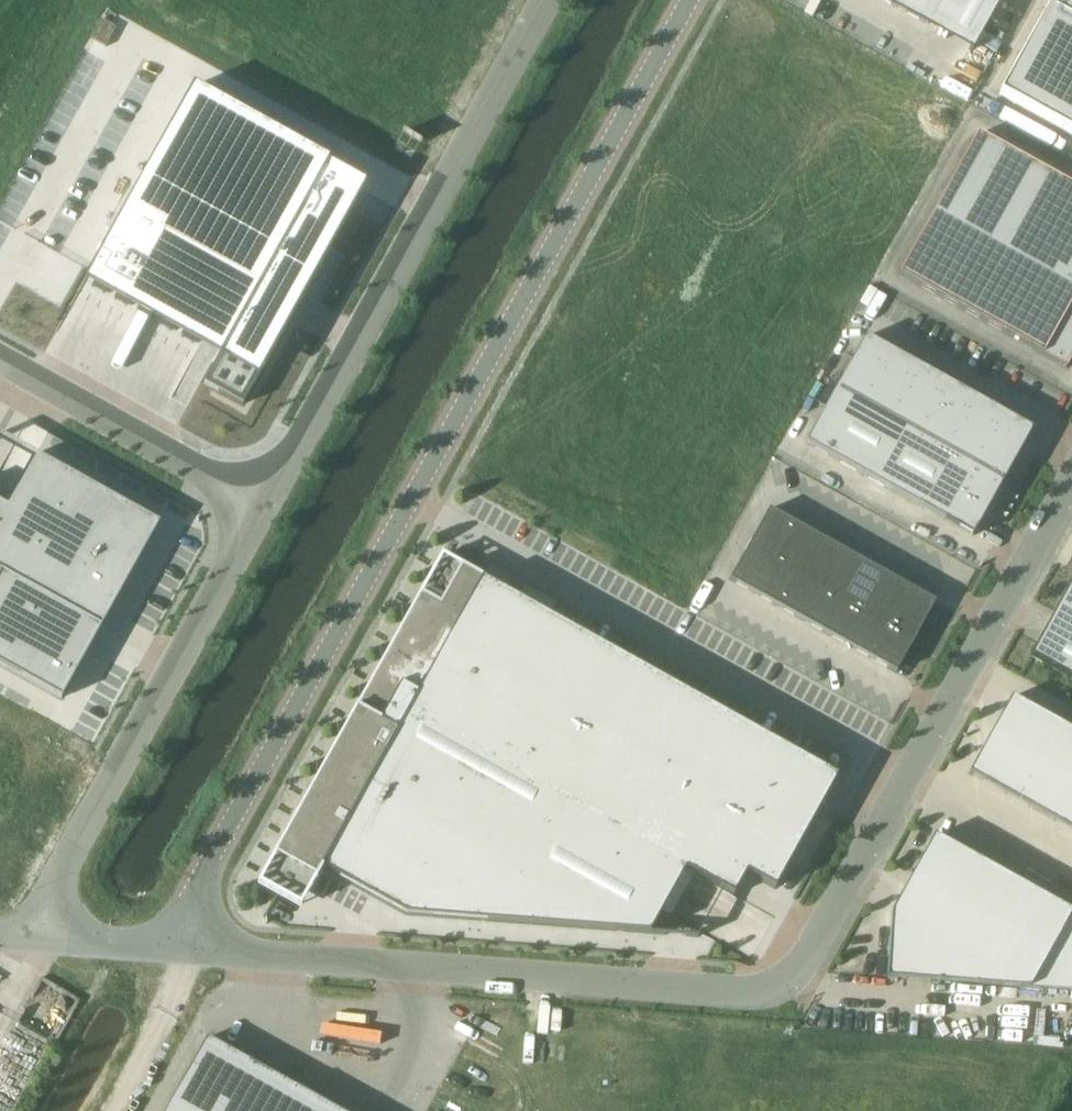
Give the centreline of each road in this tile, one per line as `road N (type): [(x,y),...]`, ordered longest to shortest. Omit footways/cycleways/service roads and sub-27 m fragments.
road 1 (unclassified): [(1071,482),(808,959),(782,982),(739,991),(166,949)]
road 2 (unclassified): [(166,949),(691,0)]
road 3 (unclassified): [(545,0),(264,503)]
road 4 (unclassified): [(264,503),(22,937)]
road 5 (unclassified): [(0,358),(264,503)]
road 6 (unclassified): [(166,949),(22,937)]

